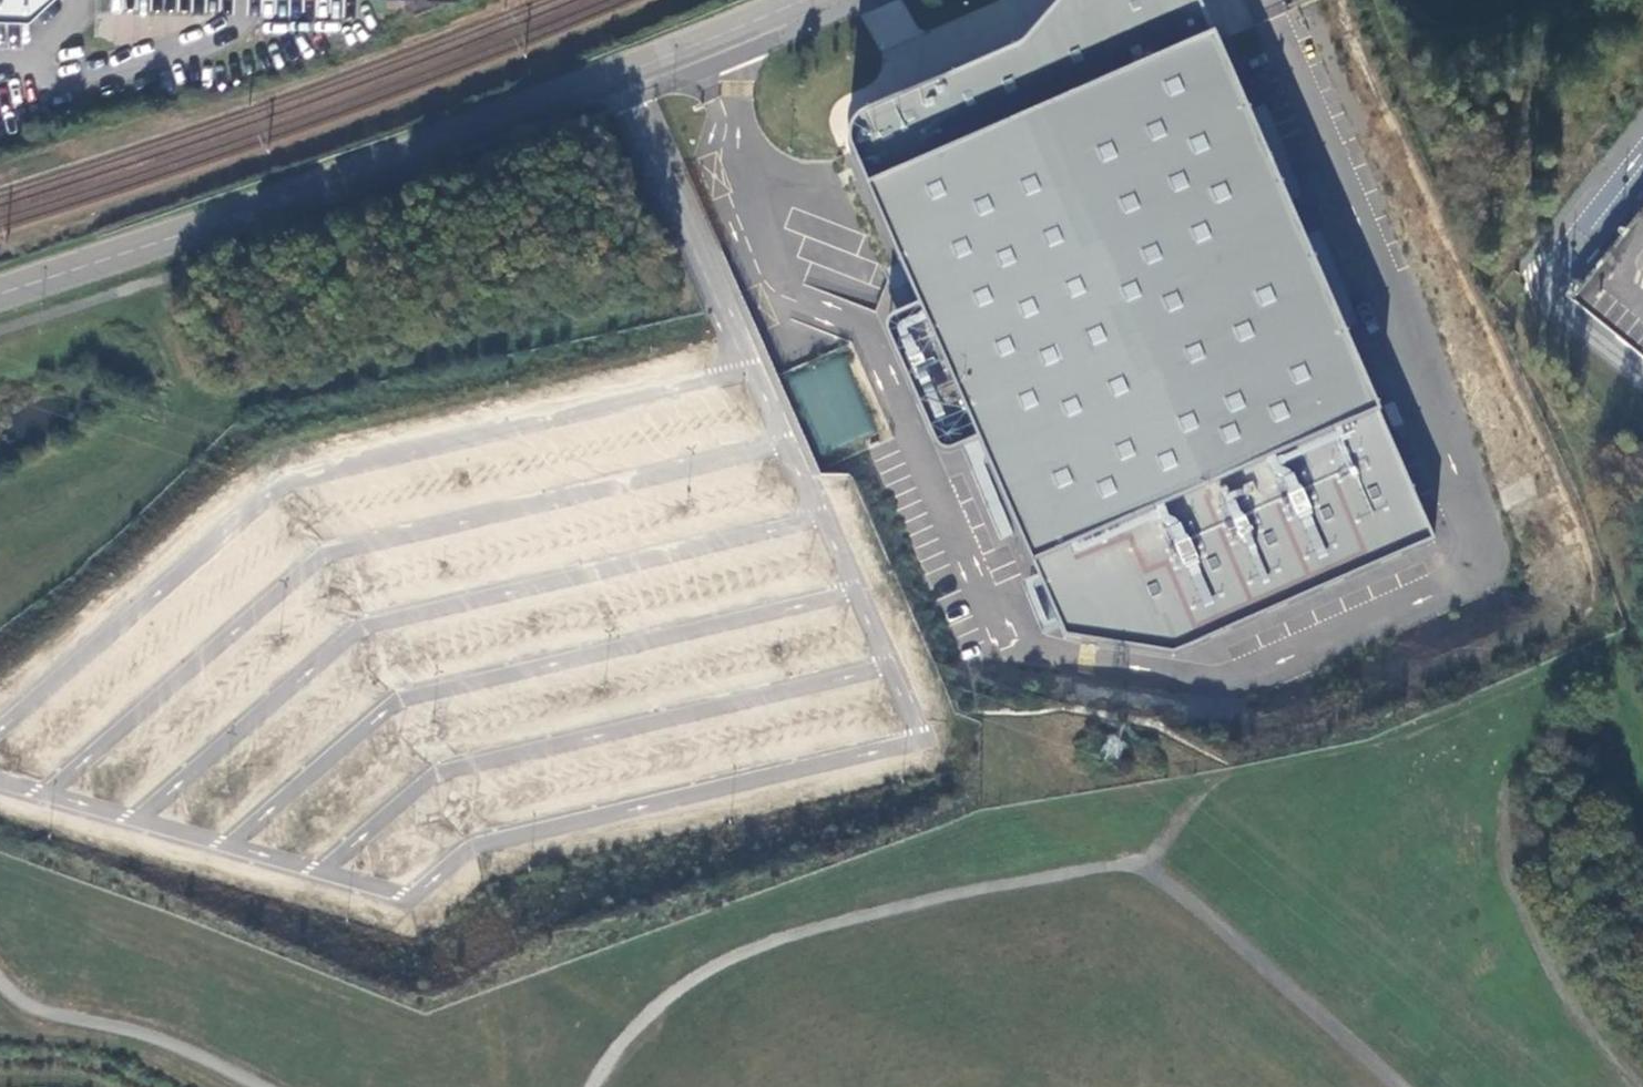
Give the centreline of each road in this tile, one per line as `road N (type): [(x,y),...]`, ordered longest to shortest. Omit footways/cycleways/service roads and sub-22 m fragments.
road 1 (unclassified): [(802,0),(524,115),(0,296)]

